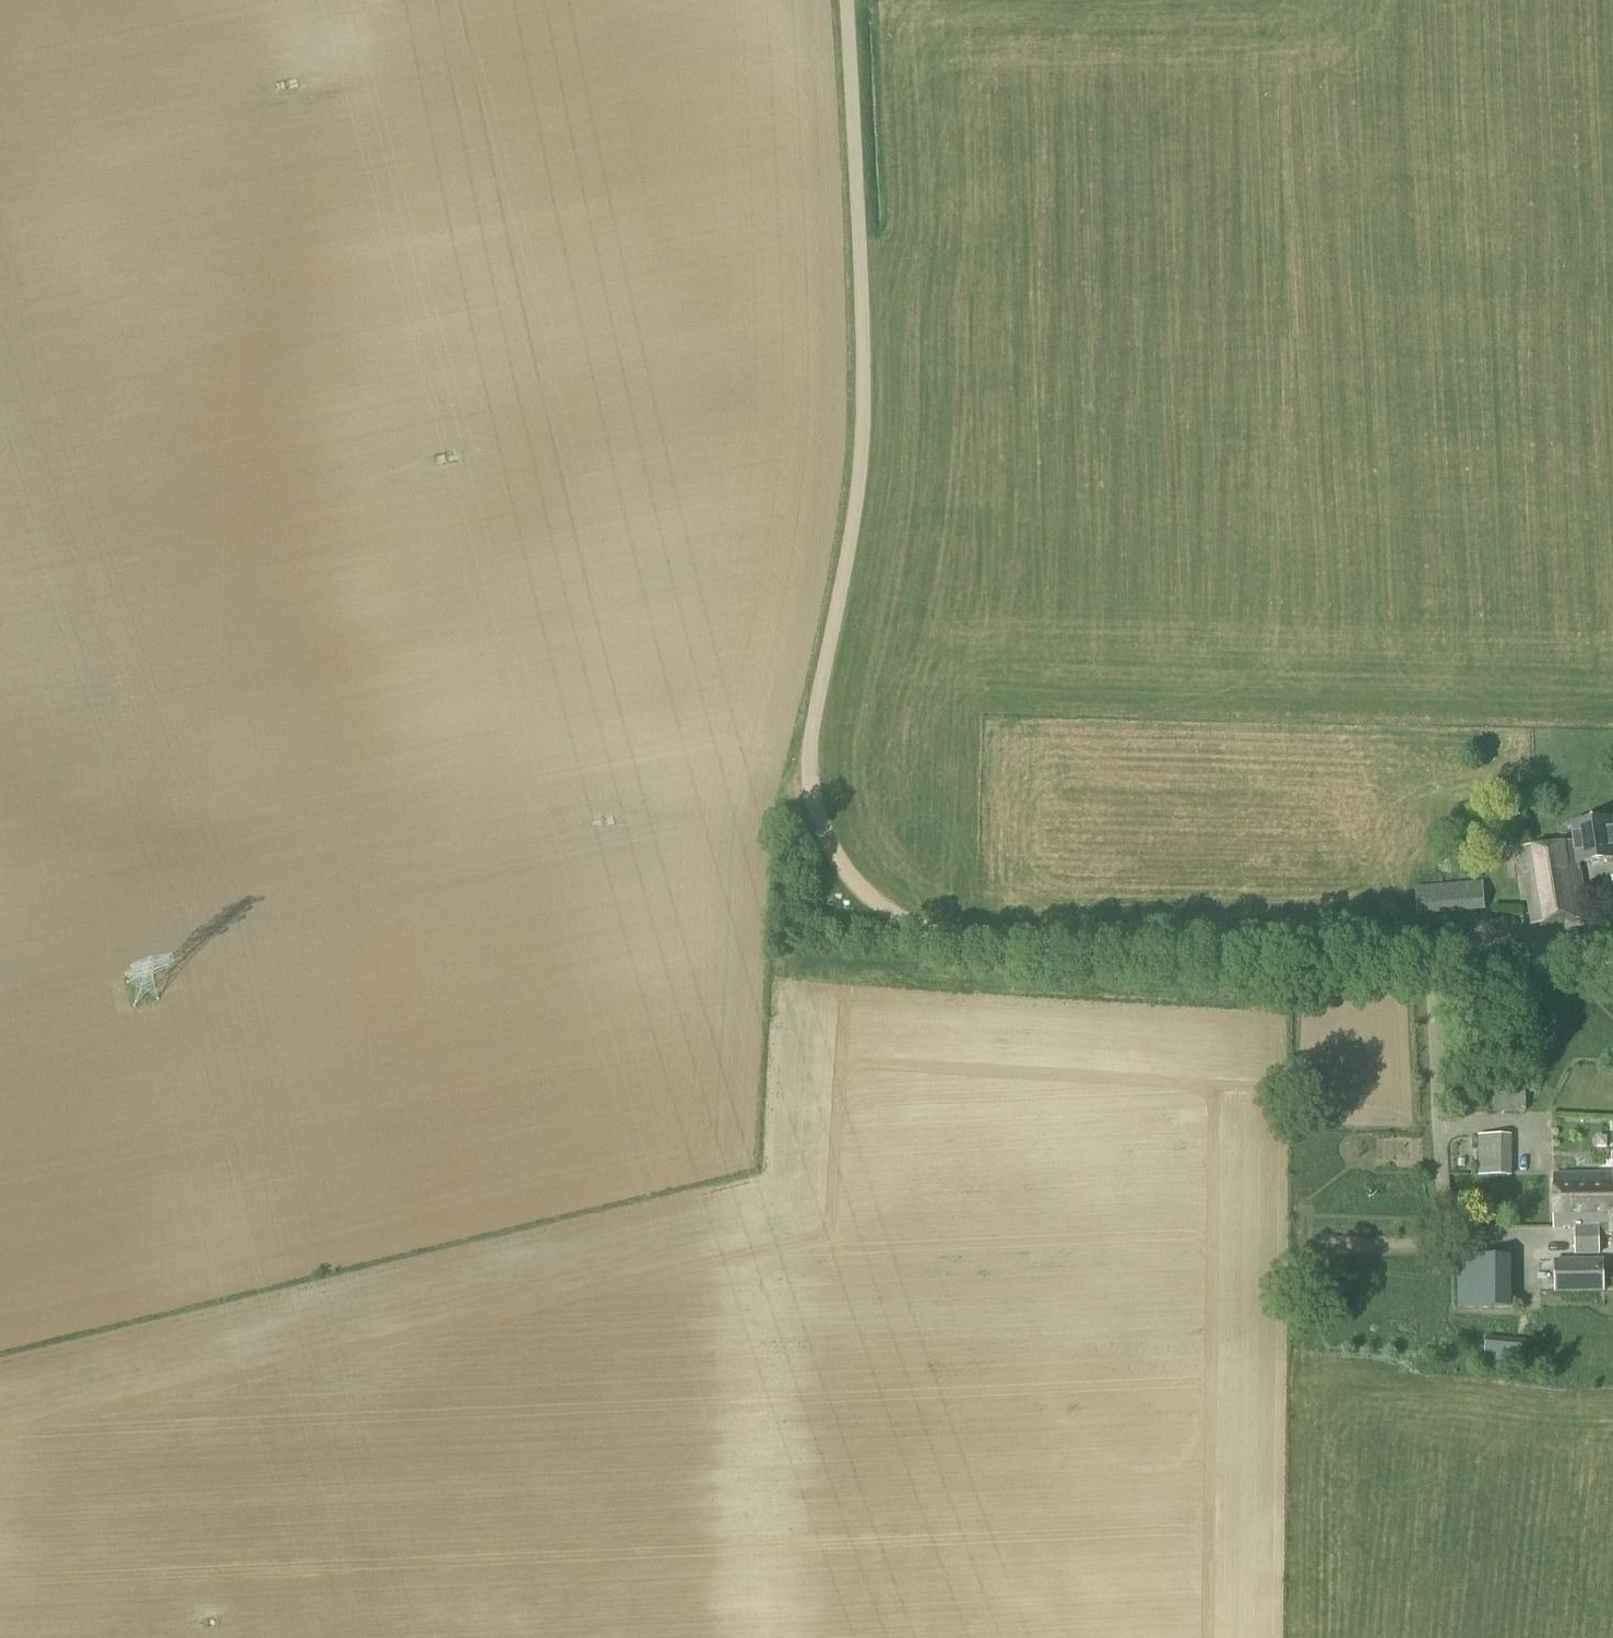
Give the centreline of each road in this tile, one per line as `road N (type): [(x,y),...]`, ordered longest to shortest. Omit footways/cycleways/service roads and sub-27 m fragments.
road 1 (unclassified): [(845,0),(871,440),(807,715),(818,824),(872,899),(995,942),(1612,956)]

